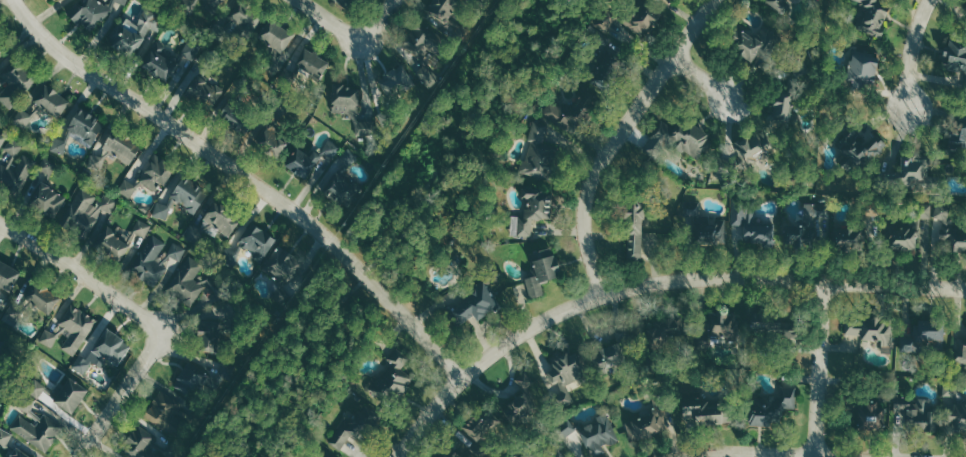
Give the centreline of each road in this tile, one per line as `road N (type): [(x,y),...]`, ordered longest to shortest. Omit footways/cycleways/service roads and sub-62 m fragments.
road 1 (tertiary): [(396,456),(421,422),(515,337),(600,293),(719,277),(965,285)]
road 2 (tertiary): [(468,375),(330,239),(210,145),(40,32),(10,0)]
road 3 (residential): [(600,293),(581,218),(590,179),(713,0)]
road 4 (residential): [(166,331),(0,223)]
road 5 (tertiary): [(816,456),(823,277)]
road 6 (residential): [(79,456),(166,331)]
road 7 (residential): [(686,456),(832,456)]

